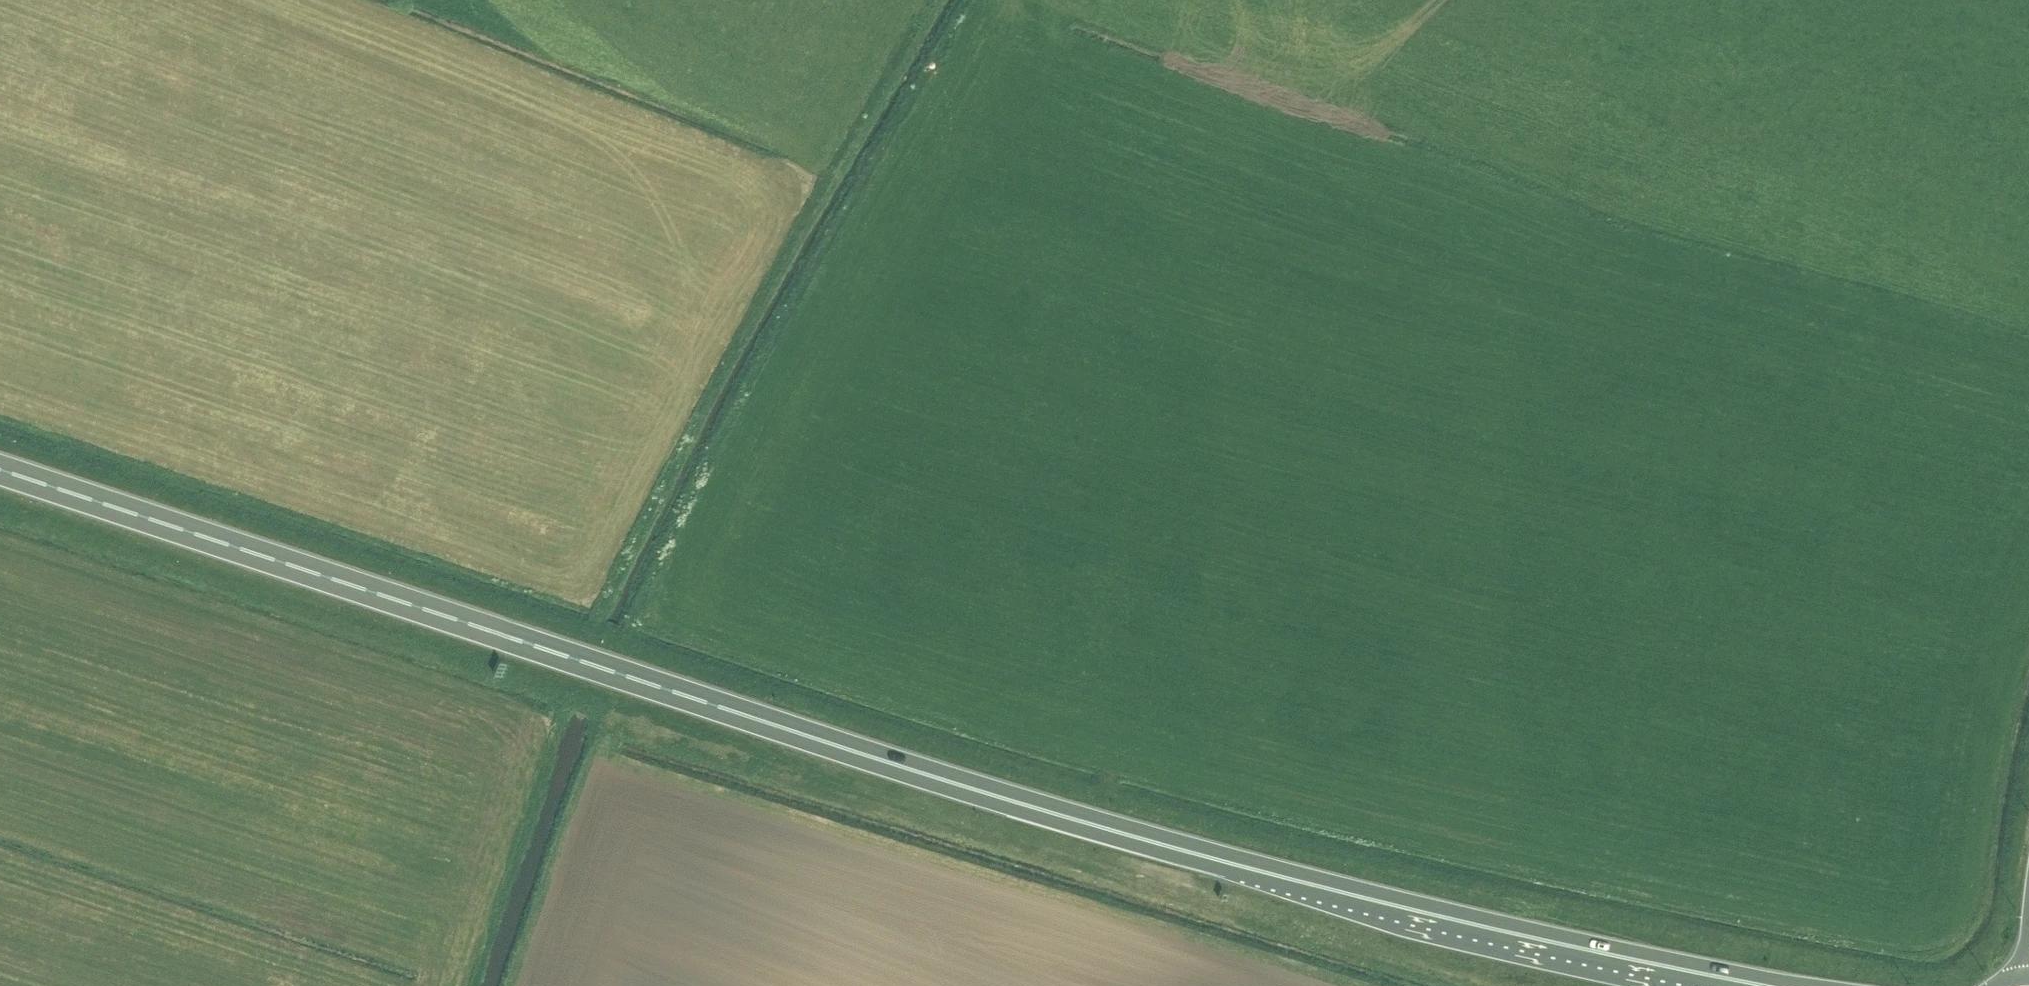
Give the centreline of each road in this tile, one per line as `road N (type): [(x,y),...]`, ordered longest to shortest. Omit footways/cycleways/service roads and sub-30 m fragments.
road 1 (trunk): [(1692,970),(1303,882),(1113,830),(0,469)]

